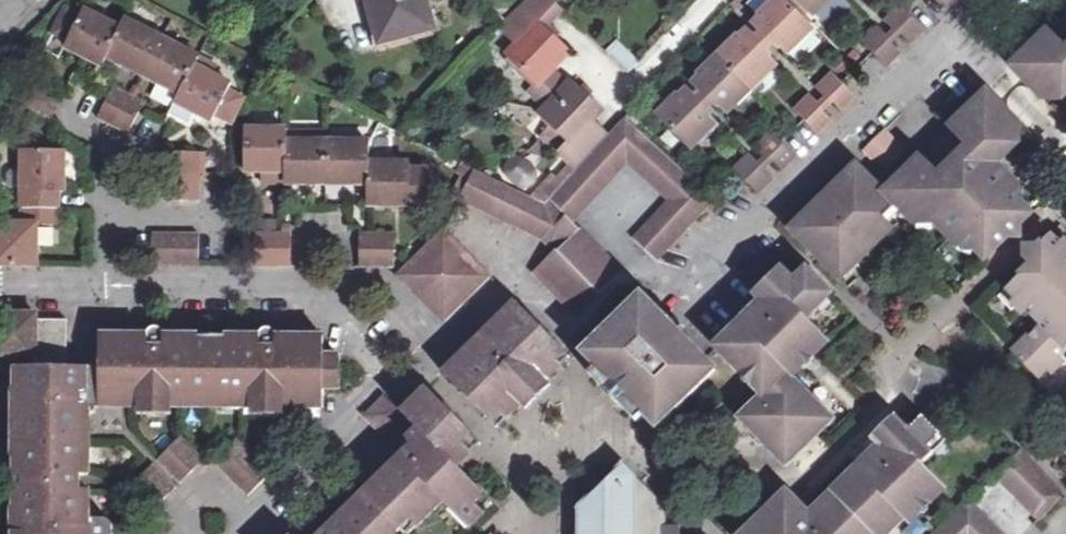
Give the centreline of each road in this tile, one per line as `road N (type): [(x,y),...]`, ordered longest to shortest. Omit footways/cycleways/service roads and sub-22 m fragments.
road 1 (residential): [(0,286),(310,288),(358,317),(406,367),(242,533)]
road 2 (residential): [(995,0),(724,257),(679,285),(640,266),(597,223),(622,186)]
road 3 (residential): [(712,0),(627,92),(564,29)]

